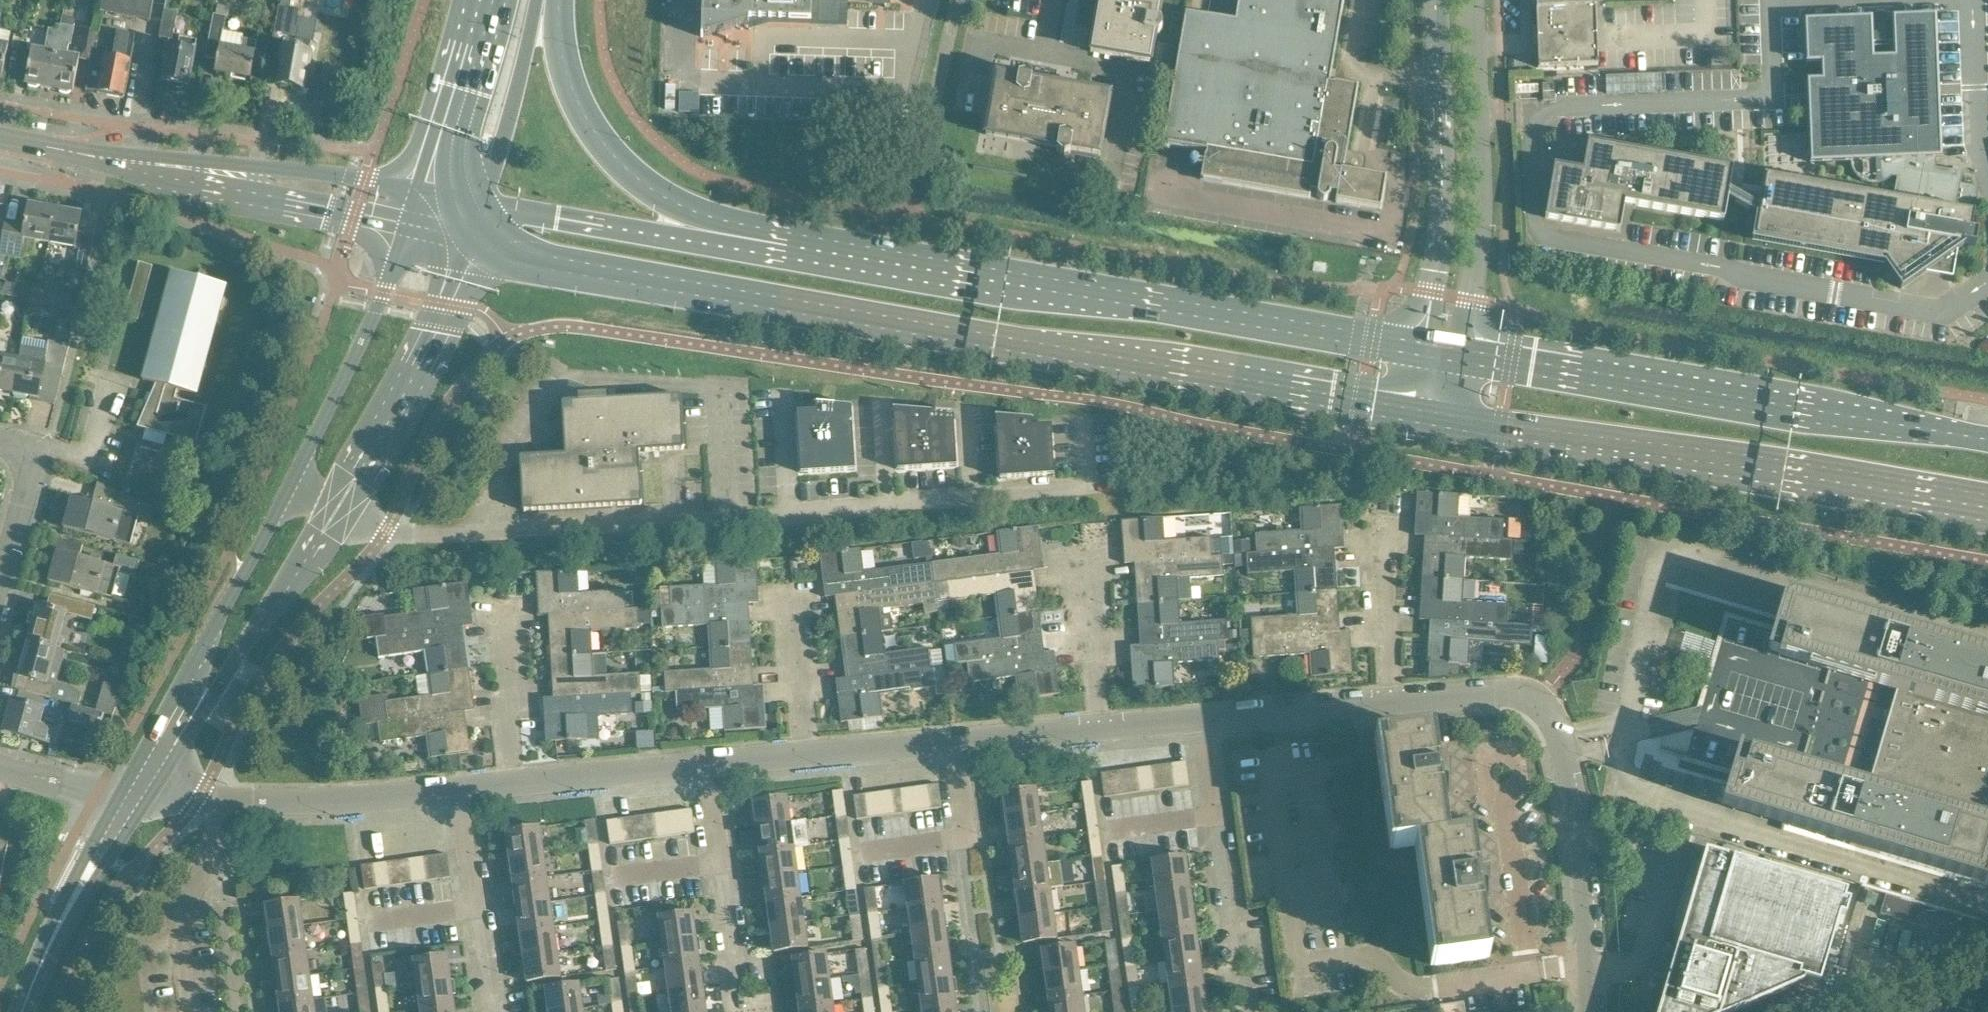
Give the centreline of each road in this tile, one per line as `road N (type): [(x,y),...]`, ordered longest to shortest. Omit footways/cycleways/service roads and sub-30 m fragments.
road 1 (primary): [(471,249),(1442,423)]
road 2 (residential): [(1082,491),(790,516),(384,532),(339,515)]
road 3 (primary): [(1424,350),(785,248)]
road 4 (primary): [(1442,423),(1987,511)]
road 5 (primary): [(1987,444),(1465,357)]
road 6 (residential): [(1393,705),(1500,693),(1549,710),(1580,865),(1588,962)]
road 7 (secondary): [(420,195),(49,149)]
road 8 (primary): [(785,248),(682,213),(614,164),(572,101),(555,0)]
road 9 (secondary): [(49,149),(121,174),(405,235)]
road 10 (unclassified): [(1465,357),(1482,218),(1474,0)]
road 11 (unclassified): [(1437,0),(1442,218),(1424,350)]
road 12 (secondary): [(785,248),(676,243),(483,208)]
road 13 (tertiary): [(339,515),(436,335),(471,249)]
road 14 (tertiary): [(405,235),(290,490)]
road 15 (residential): [(222,801),(459,793)]
road 16 (residential): [(363,929),(477,911),(459,793)]
road 17 (tertiary): [(201,693),(228,674),(339,515)]
road 18 (tertiary): [(290,490),(218,618),(201,693)]
road 19 (residential): [(191,1011),(180,920),(212,856),(222,801)]
road 20 (tertiary): [(483,208),(538,0)]
road 21 (residential): [(609,882),(719,868),(706,770)]
road 22 (primary): [(482,0),(420,195)]
road 23 (residential): [(512,788),(706,770)]
road 24 (residential): [(1206,723),(1393,705)]
road 25 (residential): [(0,604),(32,479),(15,447),(0,445)]
road 26 (residential): [(1393,705),(1379,527)]
road 27 (residential): [(512,788),(503,613)]
road 28 (unclassified): [(1100,733),(1082,564)]
road 29 (residential): [(808,760),(791,596)]
road 30 (residential): [(1435,986),(1588,962)]
road 31 (unclassified): [(1138,817),(1196,808),(1216,786),(1206,723)]
road 32 (residential): [(808,760),(959,746)]
road 33 (residential): [(894,841),(959,832),(959,746)]
road 34 (residential): [(959,746),(1100,733)]
road 35 (residential): [(136,797),(0,771)]
road 36 (tertiary): [(136,797),(99,839),(74,901)]
road 37 (tertiary): [(136,797),(201,693)]
road 38 (tertiary): [(74,901),(98,877),(136,797)]
road 39 (tertiary): [(24,1011),(74,901)]

